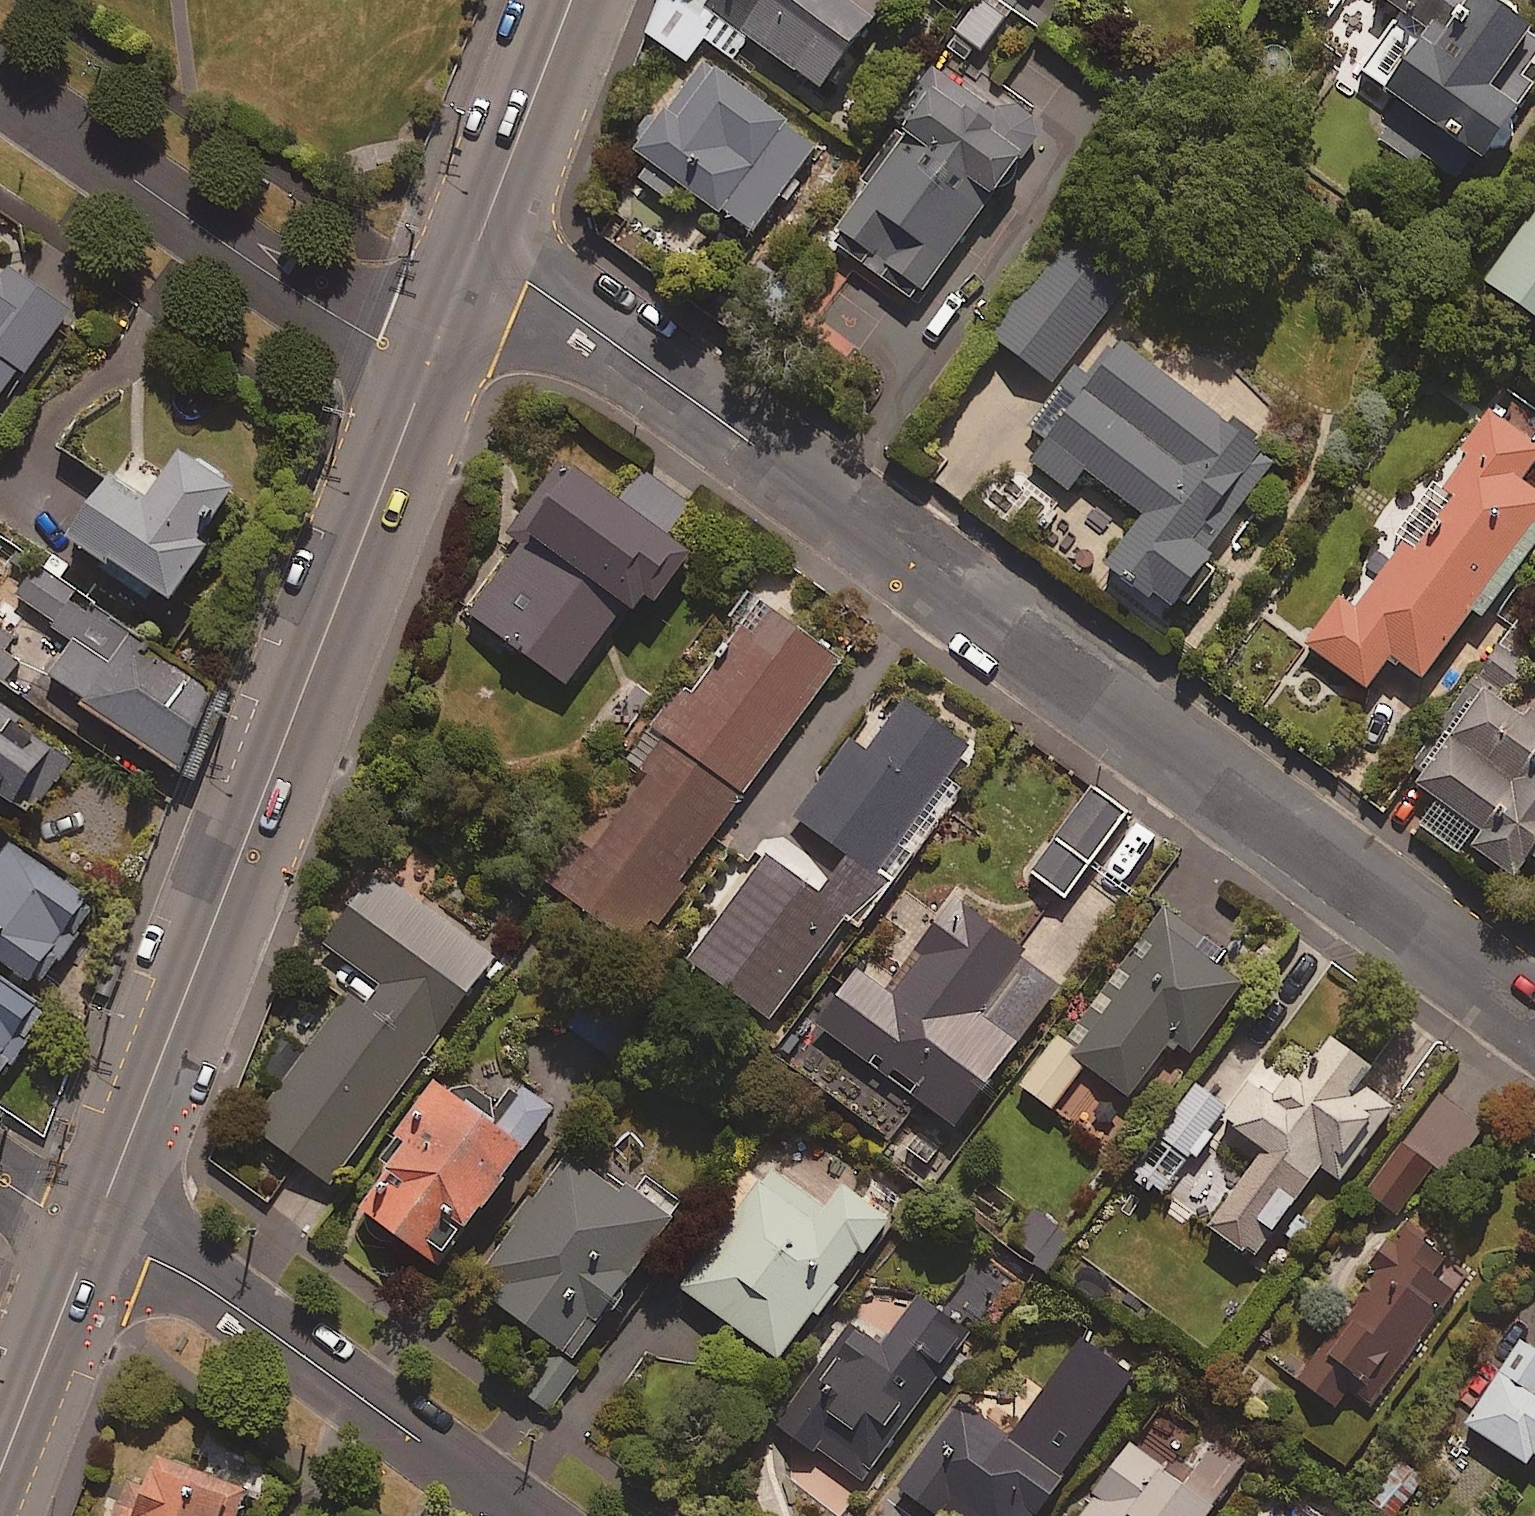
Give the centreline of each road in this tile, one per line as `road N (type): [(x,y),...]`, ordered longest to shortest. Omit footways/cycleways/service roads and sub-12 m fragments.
road 1 (residential): [(1534,1018),(536,288),(472,258)]
road 2 (tertiary): [(430,367),(92,1230)]
road 3 (residential): [(521,1515),(203,1284),(92,1230)]
road 4 (residential): [(0,94),(123,181),(377,342),(430,367)]
road 5 (tertiary): [(573,0),(472,258)]
road 6 (tertiary): [(92,1230),(0,1466)]

